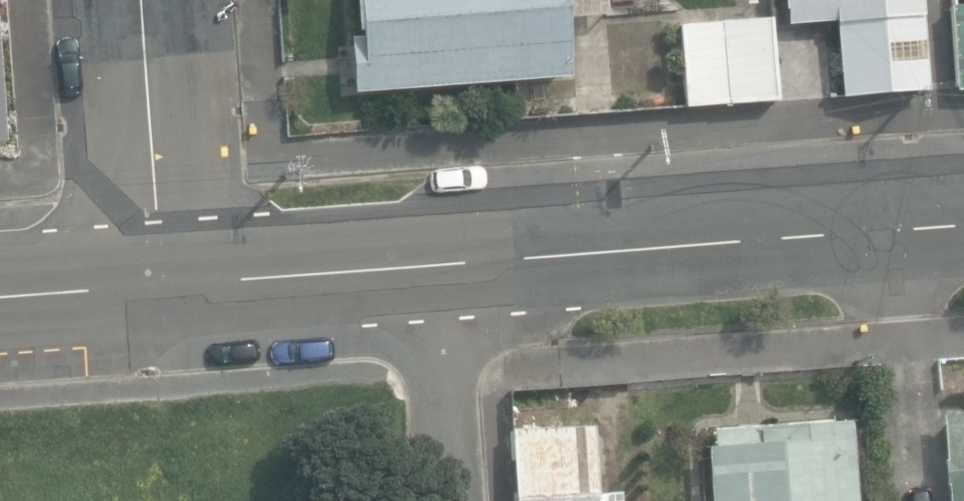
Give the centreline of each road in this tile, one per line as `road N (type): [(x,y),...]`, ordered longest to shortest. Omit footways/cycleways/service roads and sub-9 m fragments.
road 1 (residential): [(445,266),(963,224)]
road 2 (residential): [(140,0),(160,286)]
road 3 (residential): [(160,286),(445,266)]
road 4 (residential): [(445,266),(458,500)]
road 5 (residential): [(0,296),(160,286)]

